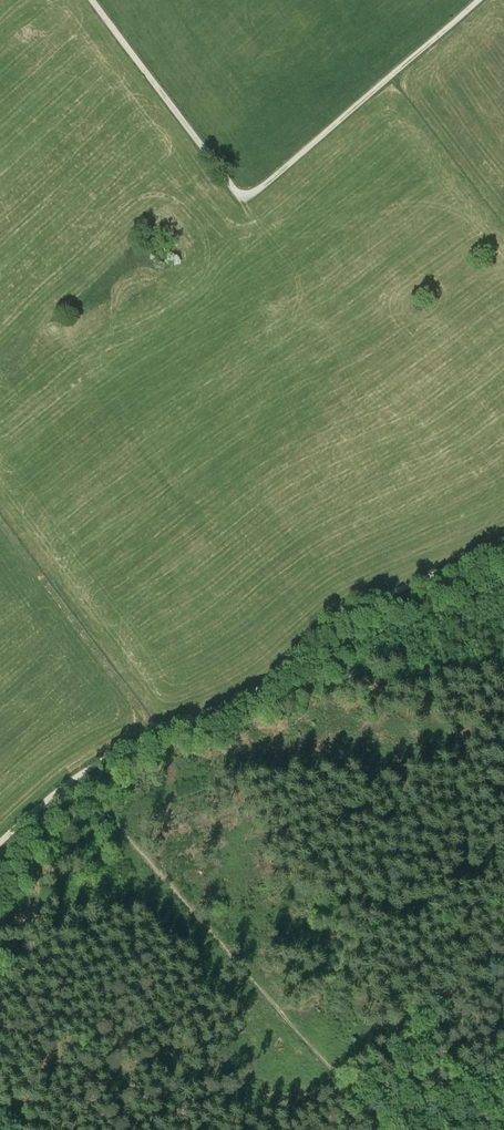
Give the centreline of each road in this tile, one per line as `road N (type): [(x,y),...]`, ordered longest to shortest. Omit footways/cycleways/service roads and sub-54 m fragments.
road 1 (track): [(0,841),(77,771),(233,698),(370,601),(503,533)]
road 2 (track): [(478,0),(245,196),(92,0)]
road 3 (track): [(129,830),(387,1129)]

